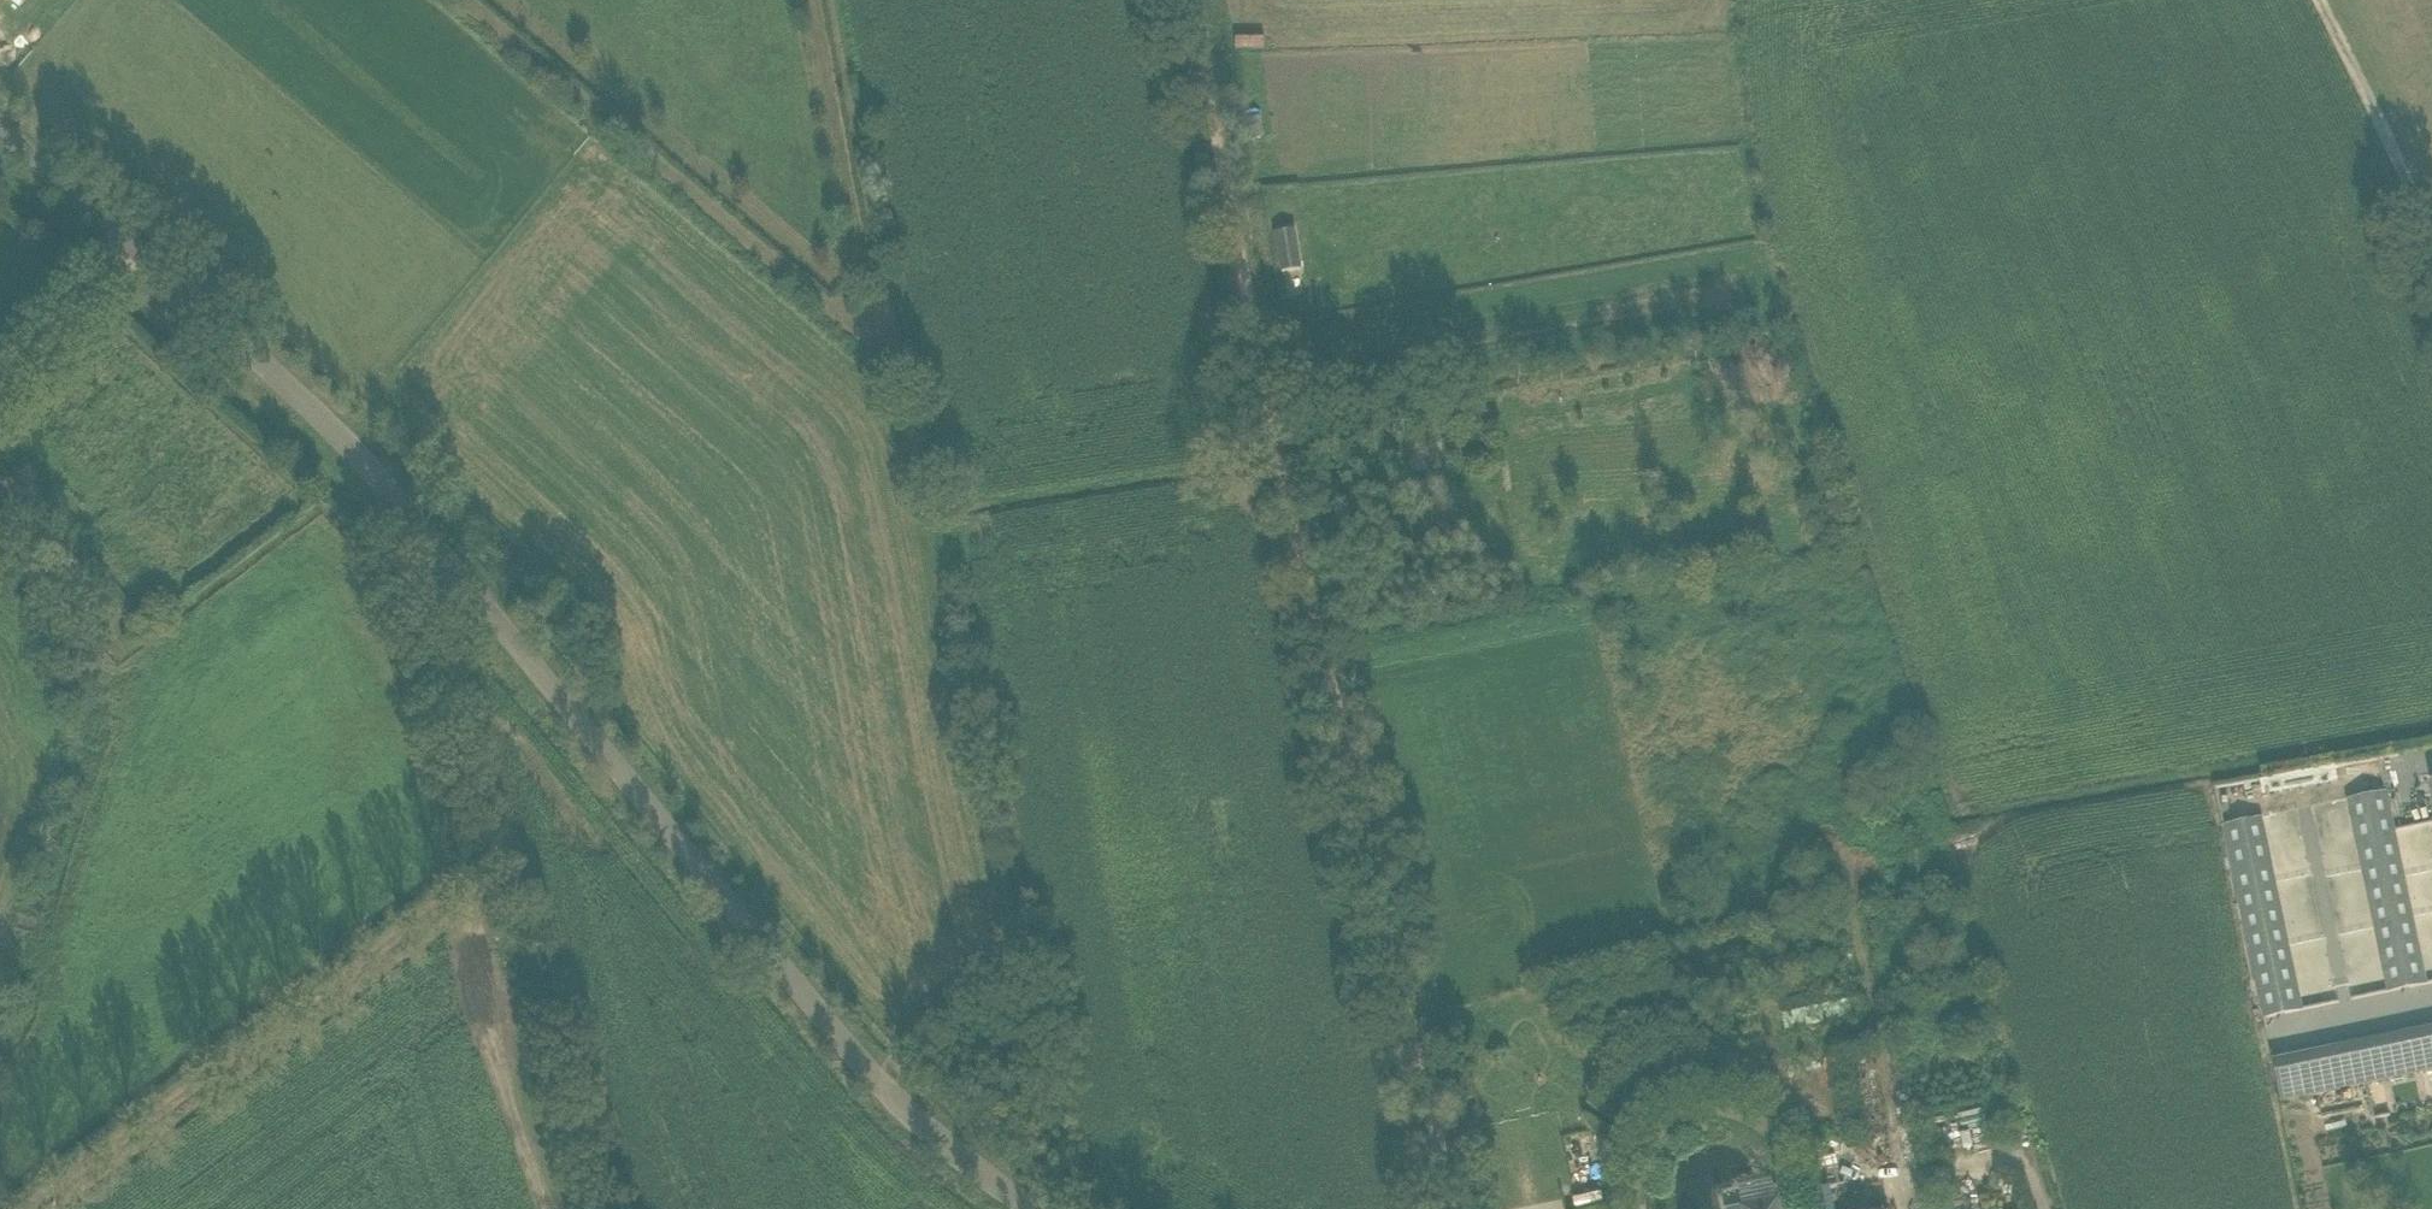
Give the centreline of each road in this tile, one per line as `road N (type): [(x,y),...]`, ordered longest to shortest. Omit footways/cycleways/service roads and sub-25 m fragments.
road 1 (unclassified): [(1054,1208),(910,1102),(846,1038),(381,479),(231,320),(0,118)]
road 2 (track): [(1458,1208),(1283,474),(1200,0)]
road 3 (track): [(17,1208),(500,869),(427,620),(467,583)]
road 4 (track): [(2309,0),(2431,249)]

